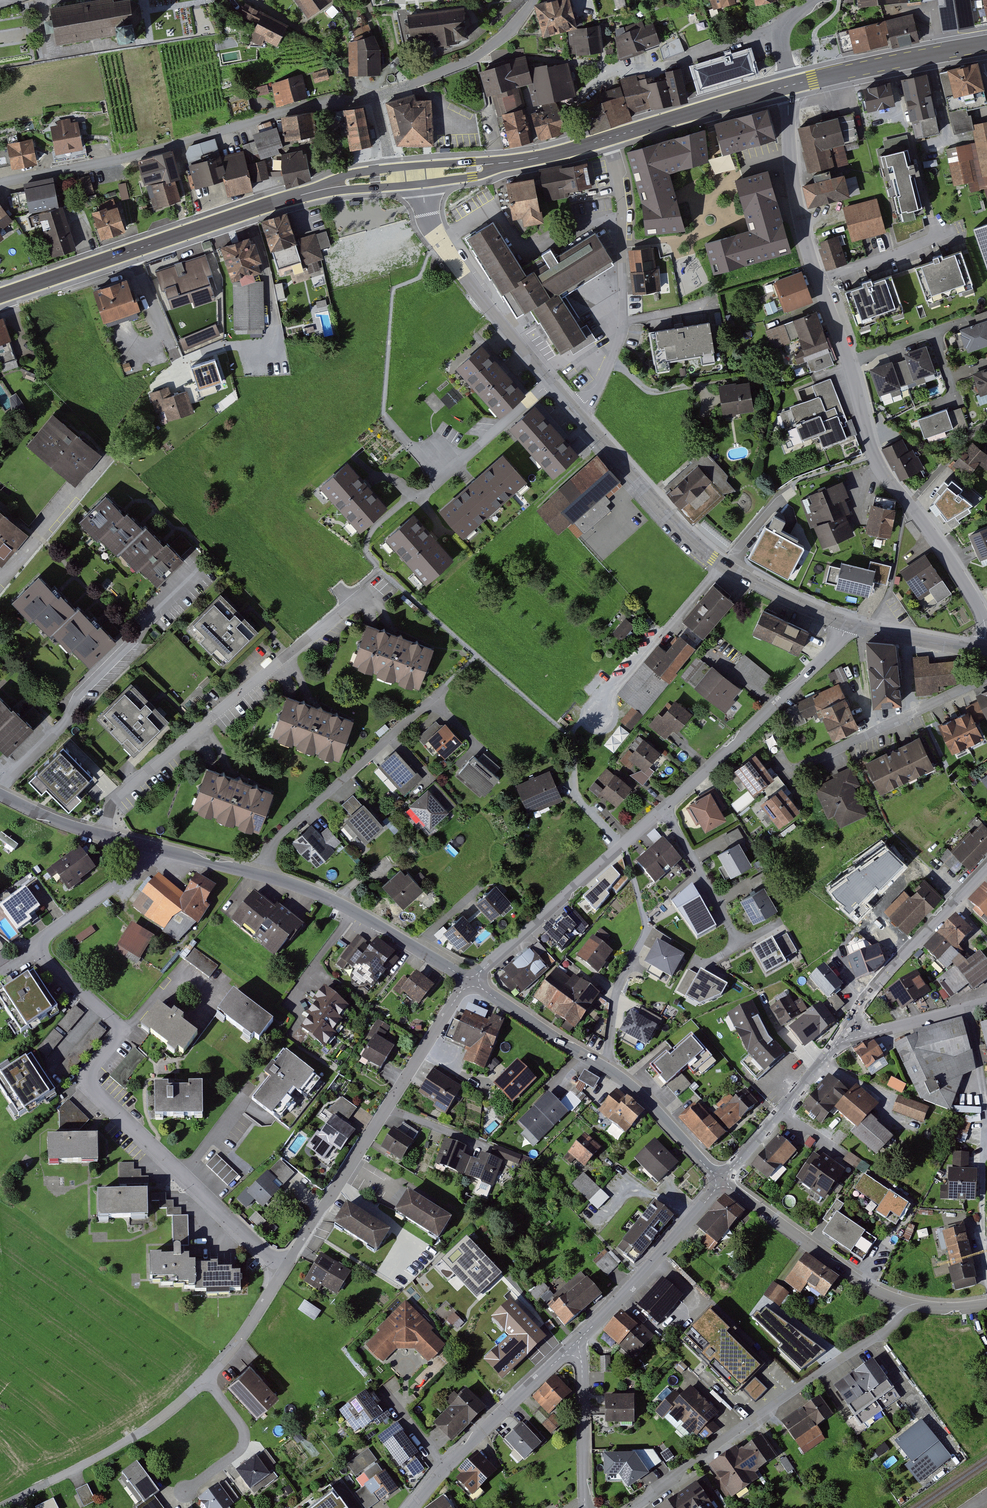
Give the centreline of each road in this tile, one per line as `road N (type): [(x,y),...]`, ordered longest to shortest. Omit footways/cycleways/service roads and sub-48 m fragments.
road 1 (primary): [(0,296),(285,200),(395,178)]
road 2 (residential): [(375,95),(0,183)]
road 3 (unclassified): [(105,836),(121,794),(364,592)]
road 4 (tertiary): [(846,624),(713,558),(575,412)]
road 5 (residential): [(632,1507),(882,1333),(903,1302)]
road 6 (residential): [(469,981),(284,1268)]
road 7 (residential): [(849,362),(873,455),(980,610),(984,652)]
road 8 (residential): [(722,1182),(634,1087),(469,981)]
road 9 (residential): [(33,949),(126,1032),(88,1079),(182,1175)]
road 10 (residential): [(0,789),(74,711),(75,697),(202,565)]
road 11 (residential): [(284,1268),(206,1383),(228,1405),(245,1444),(185,1492)]
road 12 (residential): [(575,412),(599,387),(622,325),(619,179),(607,139)]
road 13 (tertiary): [(575,412),(439,240),(422,174)]
road 14 (residential): [(260,875),(271,843),(446,686)]
road 15 (residential): [(786,29),(628,69),(576,104),(578,147)]
road 16 (residential): [(846,624),(839,643),(664,812)]
road 17 (residential): [(664,812),(469,981)]
road 18 (track): [(206,1383),(128,1442),(0,1507)]
road 19 (residential): [(469,981),(332,900),(260,875)]
road 20 (residential): [(571,1347),(722,1182)]
road 21 (residential): [(903,1302),(854,1278),(722,1182)]
road 22 (residential): [(845,1031),(867,996),(986,868)]
road 23 (residential): [(986,678),(802,766)]
road 24 (primary): [(789,86),(986,45)]
road 25 (residential): [(789,86),(791,167),(817,280)]
road 26 (residential): [(722,1182),(845,1031)]
road 27 (primary): [(607,139),(789,86)]
road 28 (residential): [(534,0),(474,59),(375,95)]
road 29 (residential): [(447,1468),(571,1347)]
road 30 (residential): [(585,1507),(582,1360),(571,1347)]
road 31 (residential): [(159,849),(33,949)]
road 32 (primary): [(422,174),(578,147)]
road 33 (residential): [(986,1121),(981,1245),(986,1277)]
road 34 (residential): [(664,812),(739,949)]
road 35 (track): [(628,69),(526,54),(474,59)]
road 36 (residential): [(849,362),(934,333),(953,391)]
road 37 (residential): [(0,582),(96,472)]
road 38 (tertiary): [(984,652),(846,624)]
road 39 (residential): [(817,280),(949,231)]
road 40 (residential): [(182,1175),(284,1268)]
road 41 (residential): [(845,1031),(868,1034),(969,1007)]

